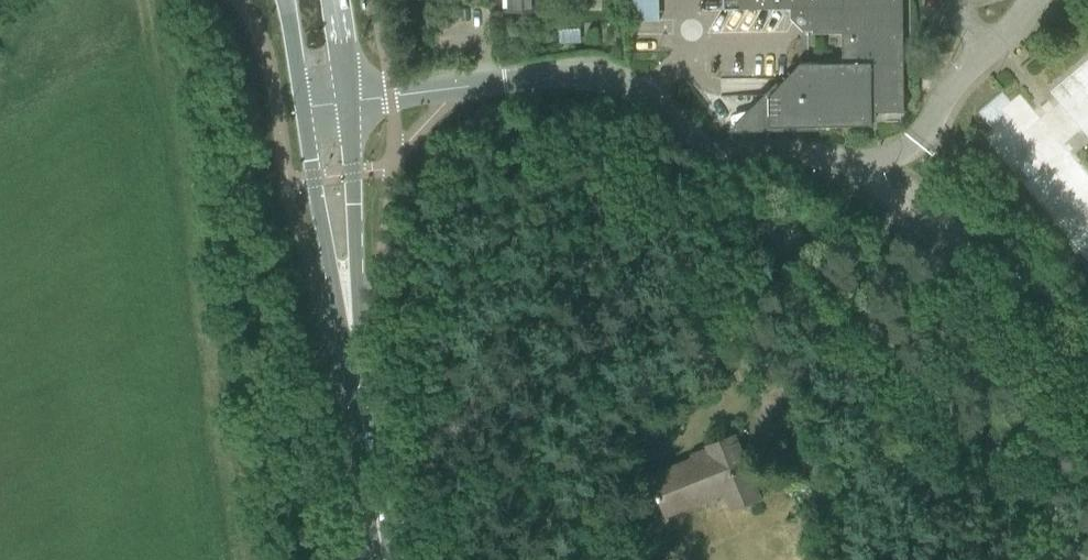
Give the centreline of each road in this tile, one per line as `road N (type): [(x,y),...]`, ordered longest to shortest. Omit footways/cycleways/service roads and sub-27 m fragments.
road 1 (unclassified): [(1072,559),(705,158),(633,91),(578,76),(347,102)]
road 2 (secondary): [(384,559),(345,284)]
road 3 (secondary): [(345,284),(354,202),(347,102)]
road 4 (secondary): [(303,108),(319,204),(345,284)]

